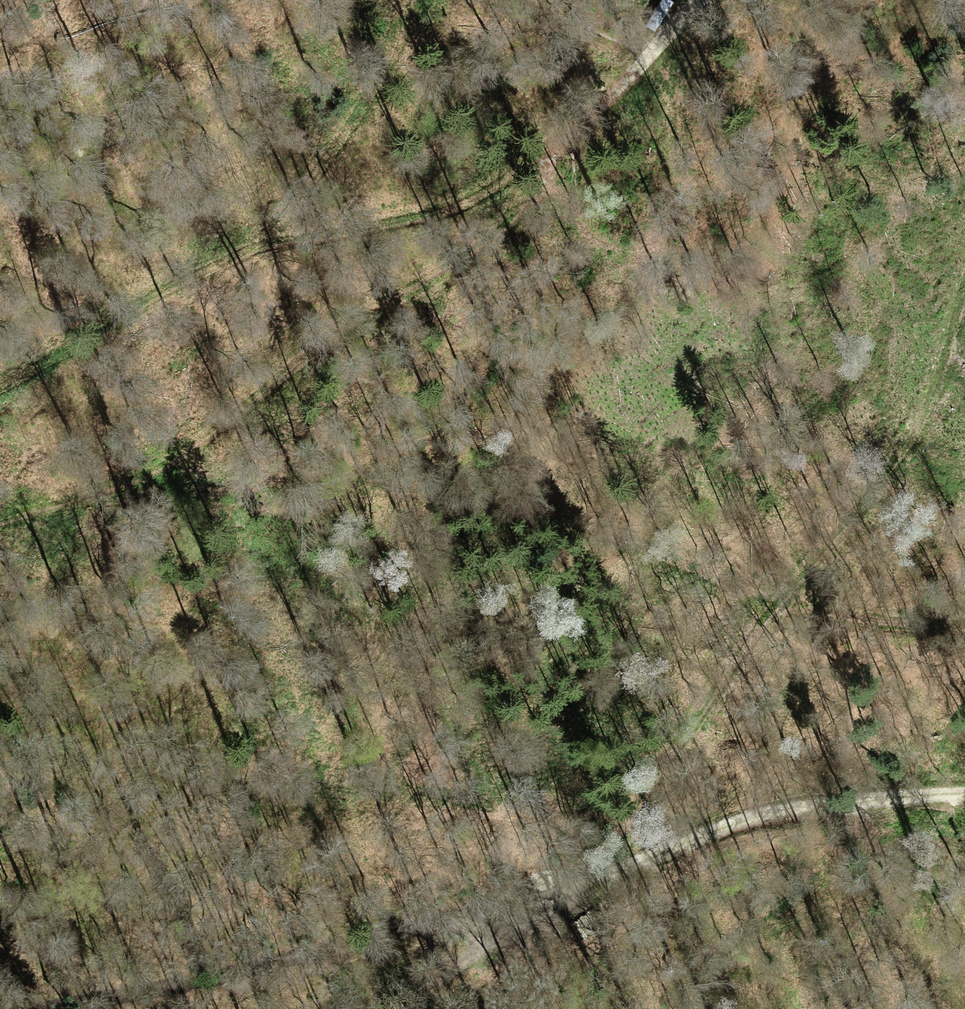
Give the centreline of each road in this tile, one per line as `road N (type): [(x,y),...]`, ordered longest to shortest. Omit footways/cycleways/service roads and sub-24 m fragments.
road 1 (track): [(964,798),(819,805),(741,820),(653,849),(603,877),(426,930),(210,982),(46,1008)]
road 2 (track): [(430,0),(272,245),(439,213),(572,138)]
road 3 (track): [(702,0),(579,125),(551,174),(509,219),(332,340)]
road 4 (track): [(332,340),(216,497),(0,692)]
road 5 (track): [(272,245),(162,291),(96,339),(32,365)]
road 6 (track): [(603,877),(402,1008)]

